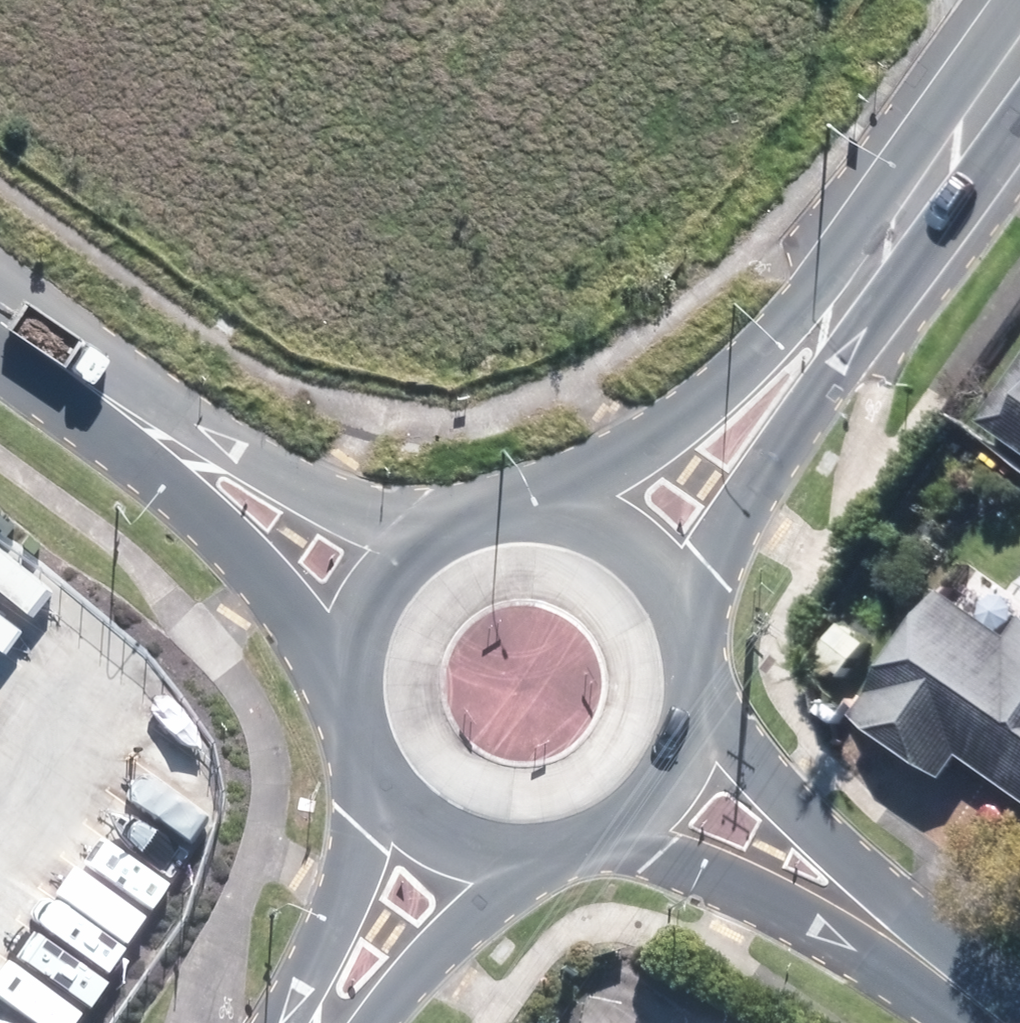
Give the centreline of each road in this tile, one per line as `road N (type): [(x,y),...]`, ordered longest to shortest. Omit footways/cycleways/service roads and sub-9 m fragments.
road 1 (secondary): [(562,498),(699,408),(954,152)]
road 2 (secondary): [(954,152),(698,605)]
road 3 (unclassified): [(347,668),(38,352)]
road 4 (unclassified): [(38,352),(256,466),(417,534)]
road 5 (residential): [(711,704),(912,953)]
road 6 (residential): [(912,953),(625,834)]
road 7 (secondary): [(319,1022),(365,838),(369,764)]
road 8 (secondary): [(527,861),(346,1022)]
road 9 (secondary): [(527,861),(490,856),(431,832),(369,764)]
road 10 (secondary): [(562,498),(621,520),(675,567),(698,605)]
road 11 (secondary): [(711,704),(692,764),(625,834)]
road 12 (secondary): [(347,668),(369,590),(417,534)]
road 13 (secondary): [(417,534),(484,501),(562,498)]

